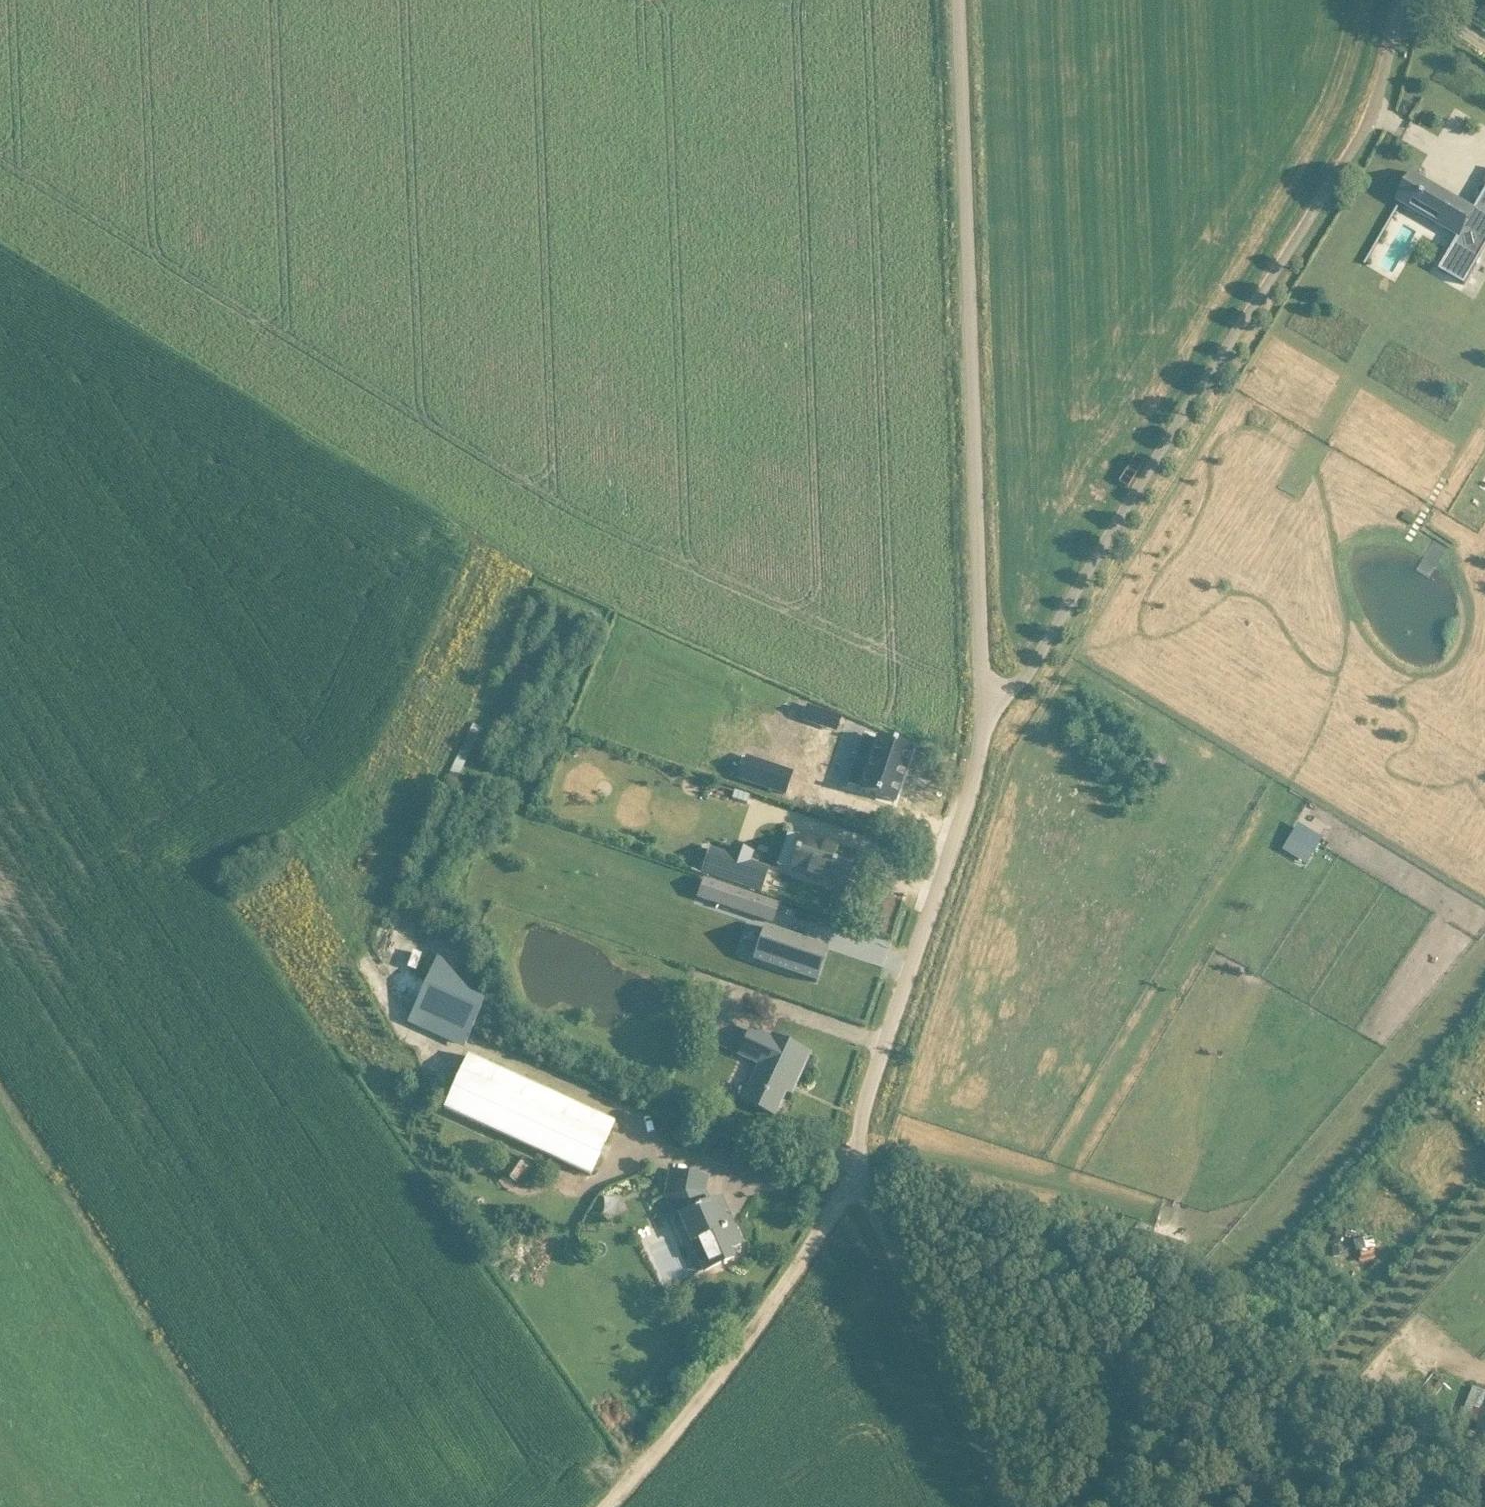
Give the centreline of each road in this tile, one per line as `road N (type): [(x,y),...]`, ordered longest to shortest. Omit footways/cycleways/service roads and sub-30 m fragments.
road 1 (unclassified): [(1015,1506),(866,1192),(859,1141),(990,707)]
road 2 (unclassified): [(990,707),(1027,674),(1364,132),(1404,0)]
road 3 (unclassified): [(990,707),(982,675),(957,0)]
road 4 (track): [(606,1506),(717,1383),(860,1167)]

